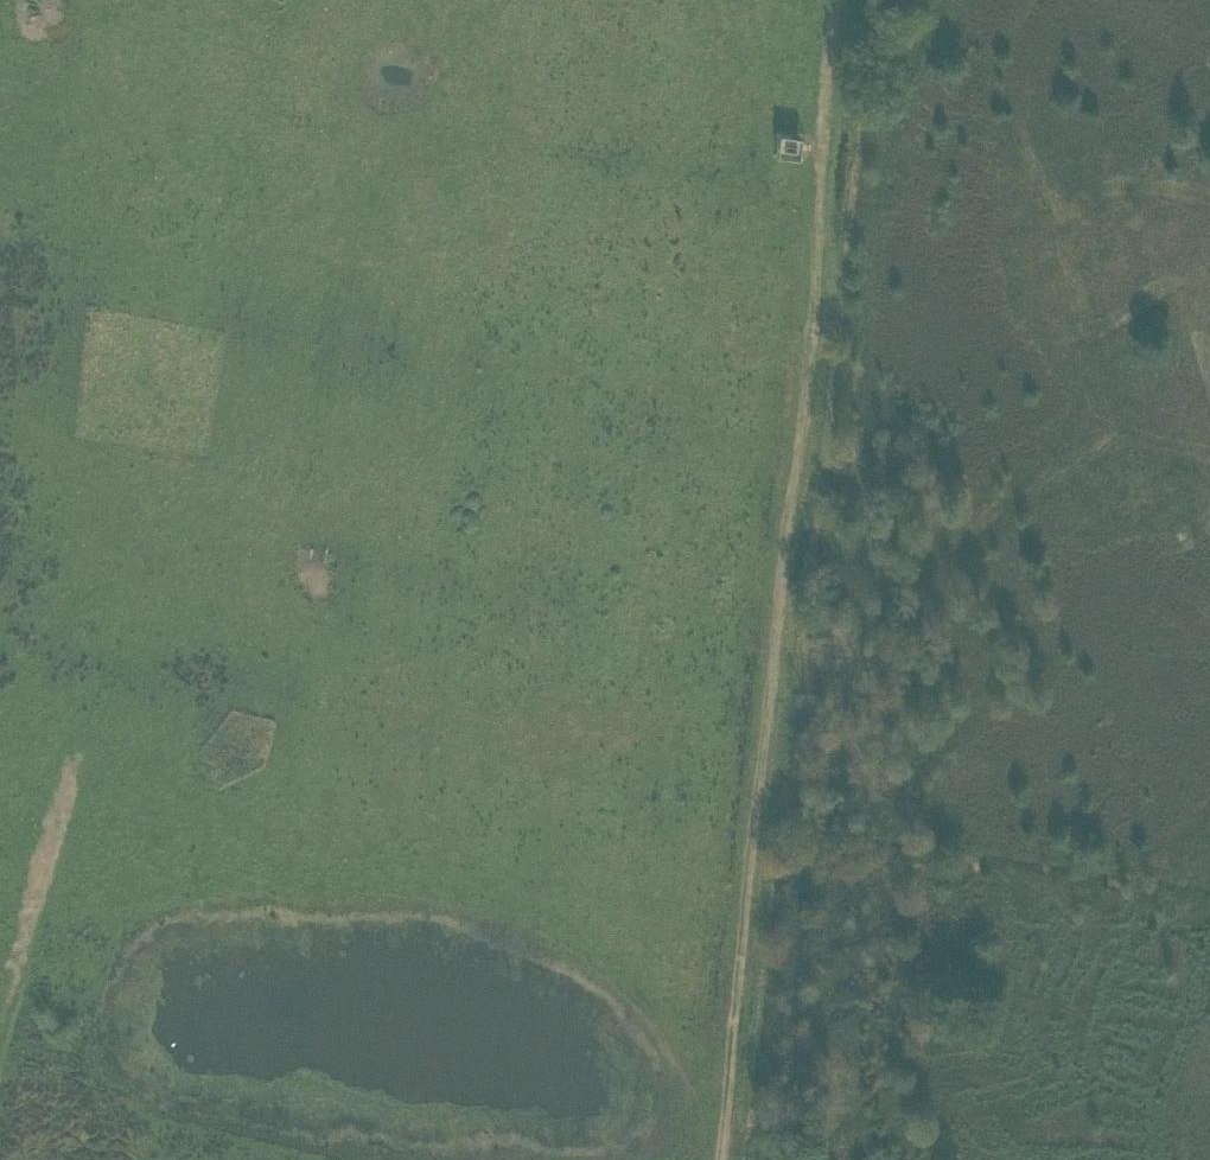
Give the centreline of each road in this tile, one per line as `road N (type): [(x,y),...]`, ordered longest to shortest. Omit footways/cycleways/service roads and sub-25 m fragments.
road 1 (track): [(716,1159),(835,0)]

